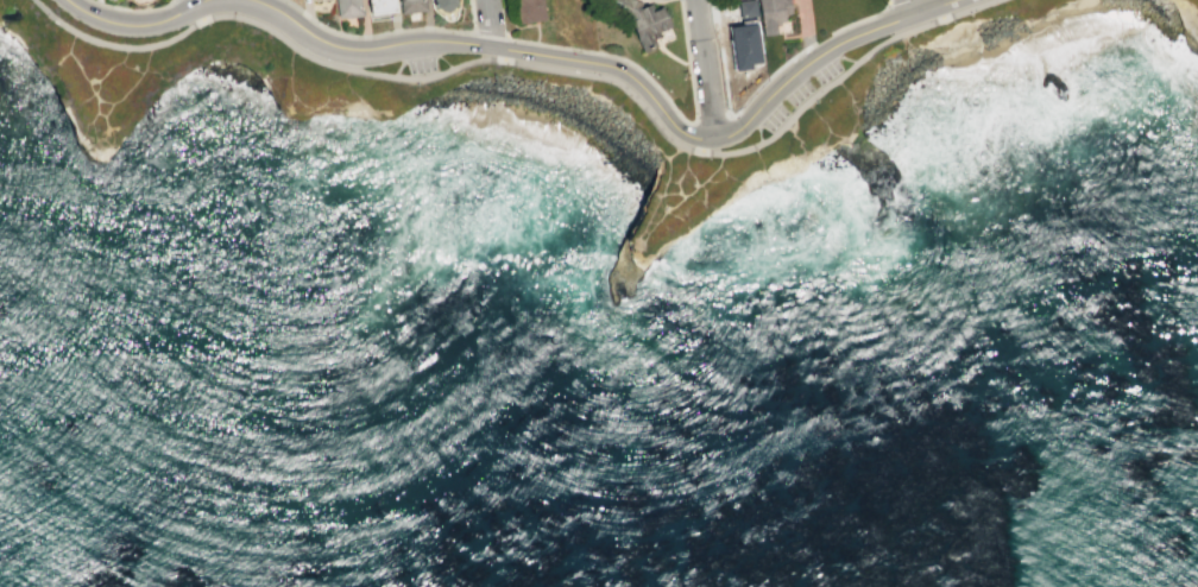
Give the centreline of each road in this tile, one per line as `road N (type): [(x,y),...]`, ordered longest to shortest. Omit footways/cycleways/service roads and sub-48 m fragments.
road 1 (tertiary): [(953,0),(843,42),(743,127),(701,140),(685,134),(623,71),(444,42),(349,50),(252,0)]
road 2 (tertiary): [(206,0),(139,26),(93,17),(67,0)]
road 3 (residential): [(717,139),(699,0)]

